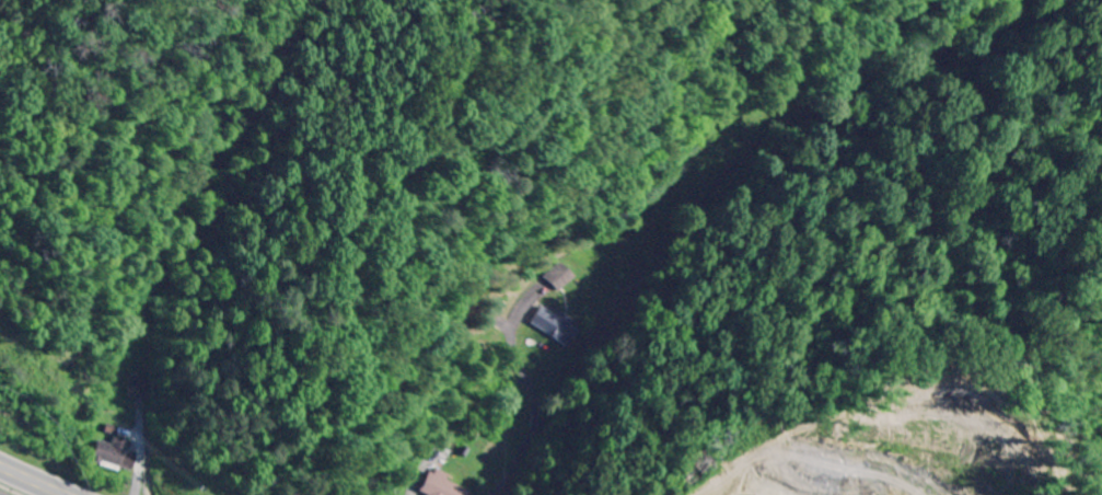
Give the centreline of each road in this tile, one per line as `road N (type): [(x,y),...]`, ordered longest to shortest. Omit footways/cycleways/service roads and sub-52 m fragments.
road 1 (residential): [(499,494),(542,414),(511,330),(538,298)]

